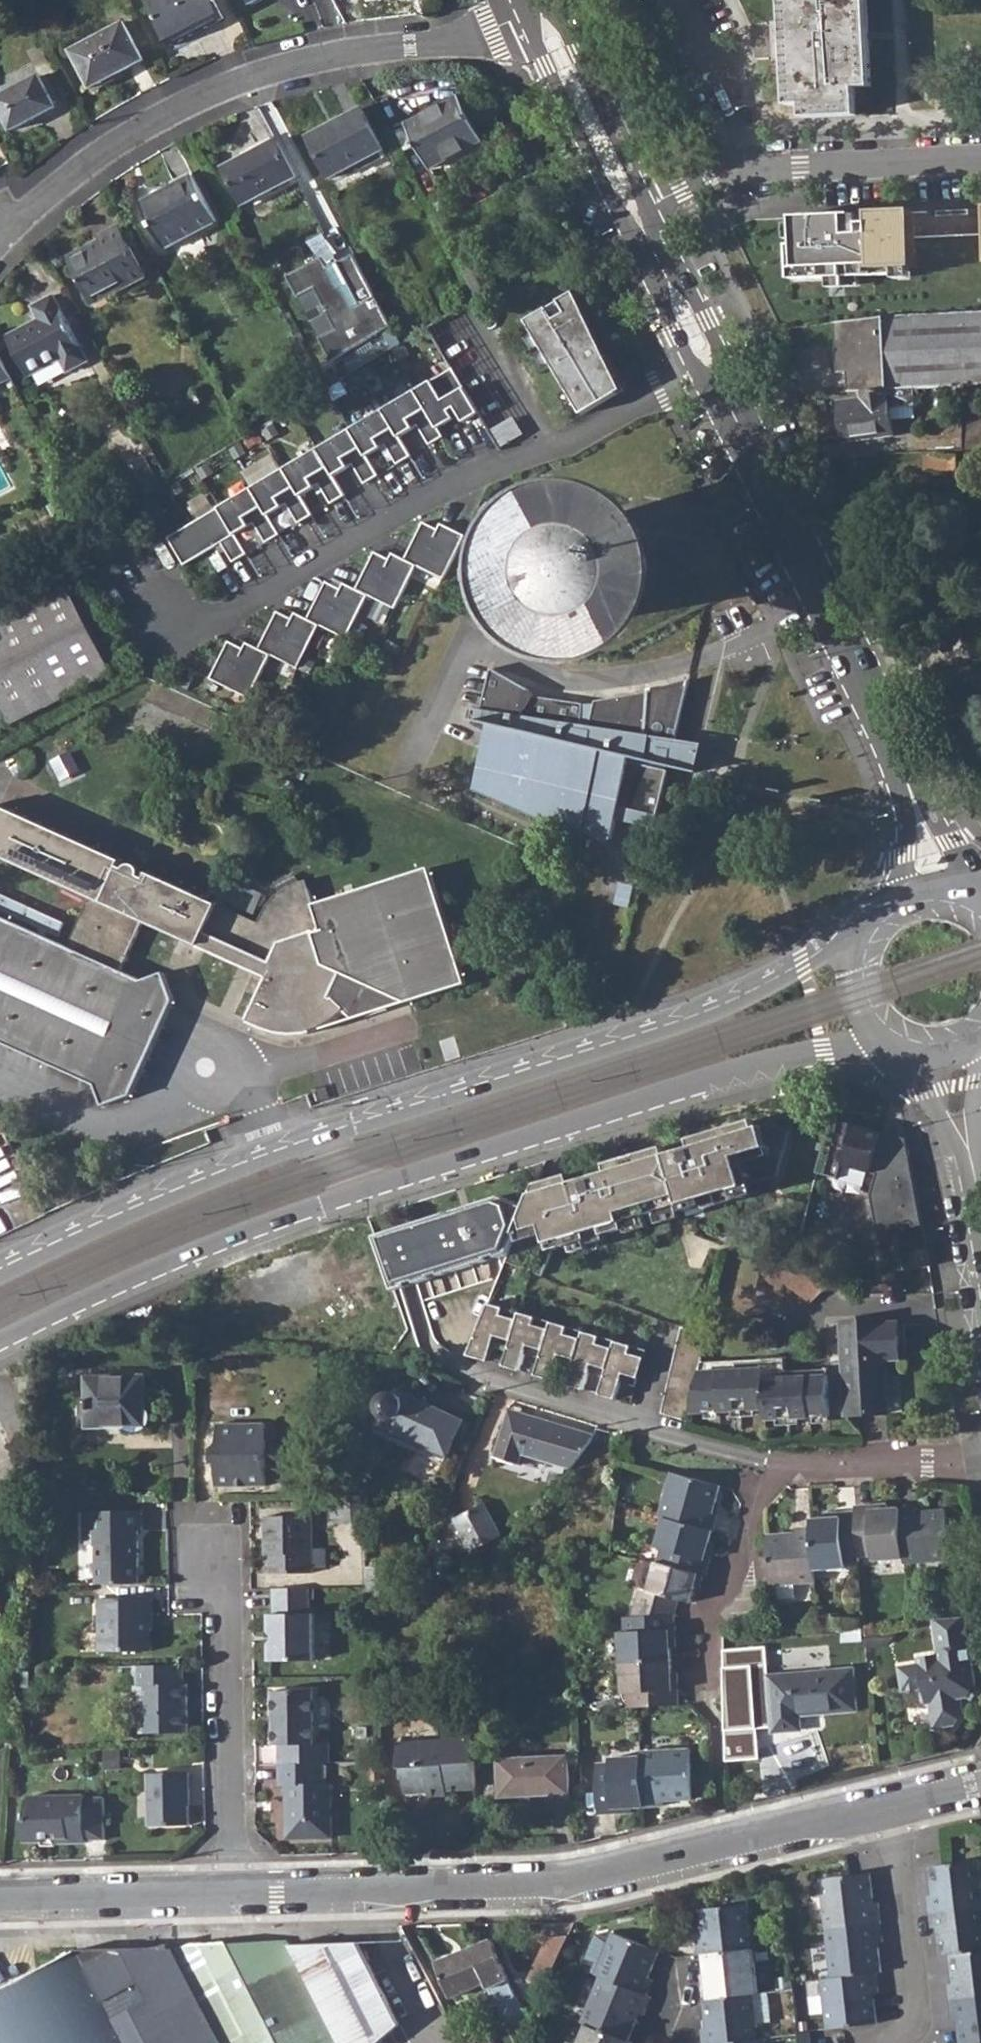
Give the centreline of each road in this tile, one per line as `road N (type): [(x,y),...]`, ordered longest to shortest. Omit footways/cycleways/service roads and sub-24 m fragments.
road 1 (secondary): [(0,1346),(322,1205),(776,1058),(886,1041)]
road 2 (secondary): [(860,941),(729,1003),(189,1184),(0,1270)]
road 3 (residential): [(234,1897),(562,1885),(891,1810)]
road 4 (residential): [(0,230),(99,151),(218,92),(447,43),(536,15)]
road 5 (tertiary): [(711,366),(868,680),(931,848),(936,889)]
road 6 (residential): [(550,452),(487,472),(174,645),(134,571)]
road 7 (residential): [(234,1897),(224,1593),(207,1548)]
road 8 (residential): [(460,1369),(764,1461)]
road 9 (residential): [(891,1810),(921,2028),(899,2042)]
road 10 (residential): [(764,1461),(733,1599),(703,1629),(703,1690)]
road 11 (residential): [(740,166),(980,160)]
road 12 (residential): [(0,1900),(234,1897)]
road 13 (tertiary): [(536,15),(636,215)]
road 14 (residential): [(764,1461),(788,1468),(980,1464)]
road 15 (residential): [(711,366),(550,452)]
road 16 (residential): [(679,0),(725,104),(740,166)]
road 17 (tertiary): [(636,215),(711,366)]
road 18 (residential): [(550,452),(466,315)]
road 19 (tertiary): [(952,1059),(980,1206)]

